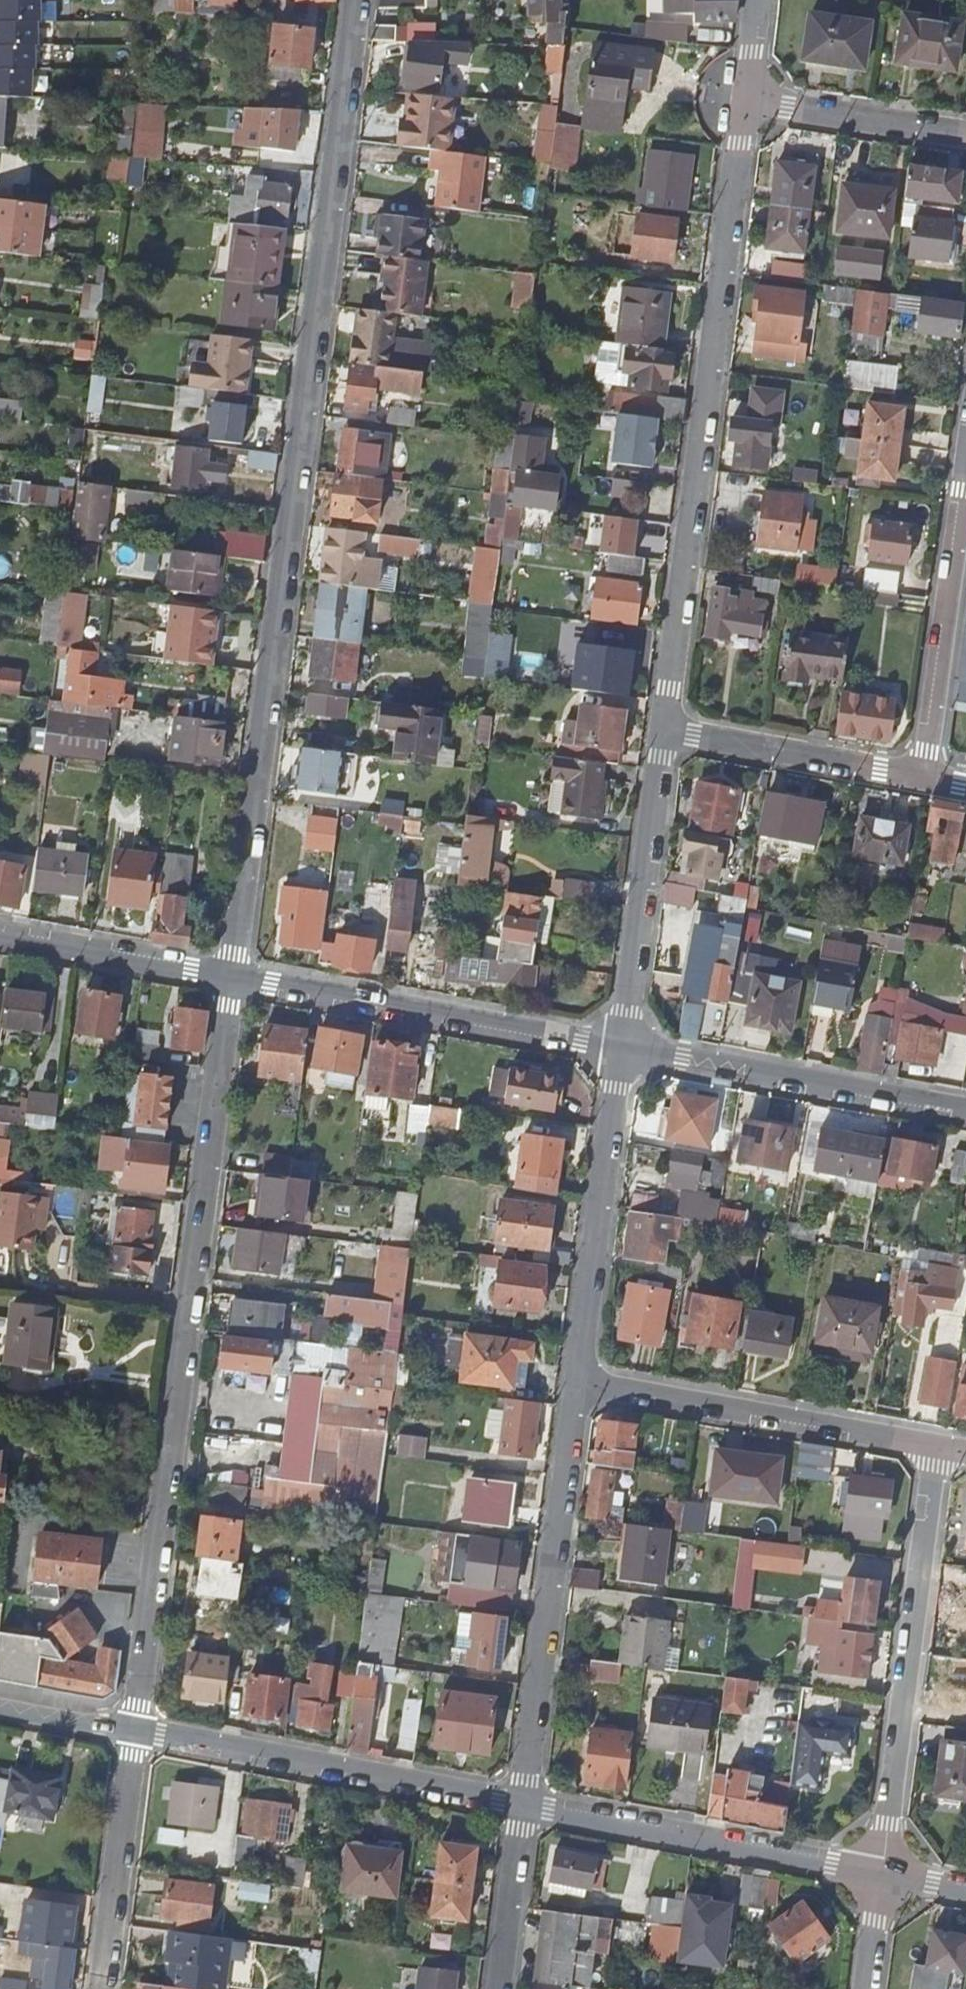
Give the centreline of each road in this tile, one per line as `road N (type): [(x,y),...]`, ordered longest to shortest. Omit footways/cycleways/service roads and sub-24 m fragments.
road 1 (residential): [(234,977),(360,0)]
road 2 (residential): [(234,977),(134,1729)]
road 3 (residential): [(745,100),(664,728)]
road 4 (residential): [(937,1446),(881,1874)]
road 5 (residential): [(524,1802),(574,1381)]
road 6 (residential): [(524,1802),(134,1729)]
road 7 (residential): [(234,977),(623,1044)]
road 8 (residential): [(937,1446),(574,1381)]
road 9 (residential): [(881,1874),(524,1802)]
road 10 (residential): [(623,1044),(965,1109)]
road 11 (residential): [(574,1381),(623,1044)]
road 12 (residential): [(623,1044),(664,728)]
road 13 (residential): [(924,777),(965,477)]
road 14 (residential): [(664,728),(924,777)]
road 15 (residential): [(101,1988),(134,1729)]
road 16 (residential): [(0,934),(234,977)]
road 17 (residential): [(965,134),(745,100)]
road 18 (residential): [(524,1802),(500,1988)]
road 19 (residential): [(134,1729),(0,1707)]

